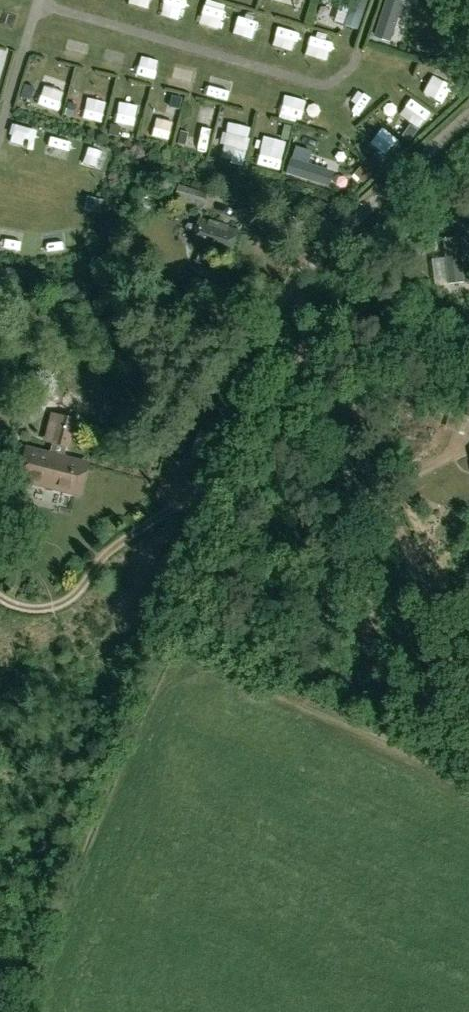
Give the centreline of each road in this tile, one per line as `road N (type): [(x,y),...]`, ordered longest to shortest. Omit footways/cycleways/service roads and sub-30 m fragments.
road 1 (track): [(22,1011),(164,650),(210,637),(214,576),(300,350),(302,276)]
road 2 (track): [(468,683),(300,350)]
road 3 (unclassified): [(468,114),(302,276)]

